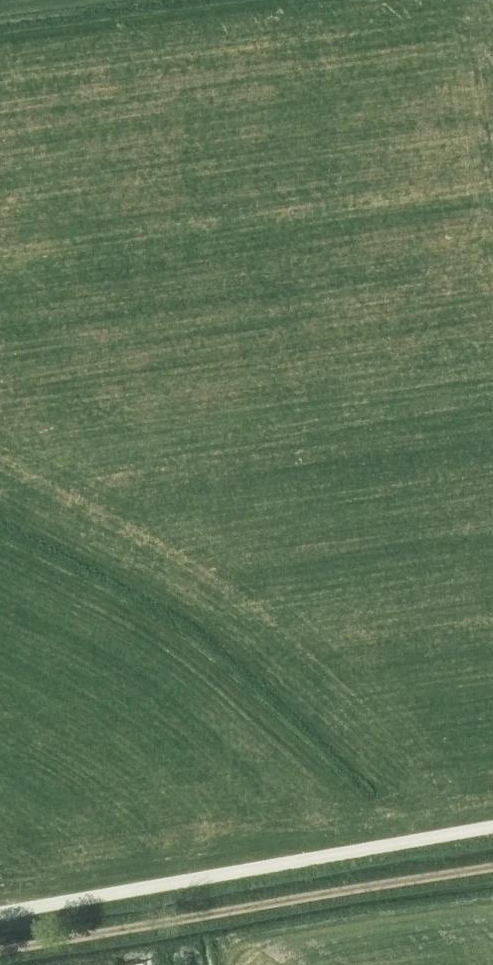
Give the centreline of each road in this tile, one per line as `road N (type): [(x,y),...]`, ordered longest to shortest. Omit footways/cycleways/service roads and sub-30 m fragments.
road 1 (track): [(0,914),(492,828)]

